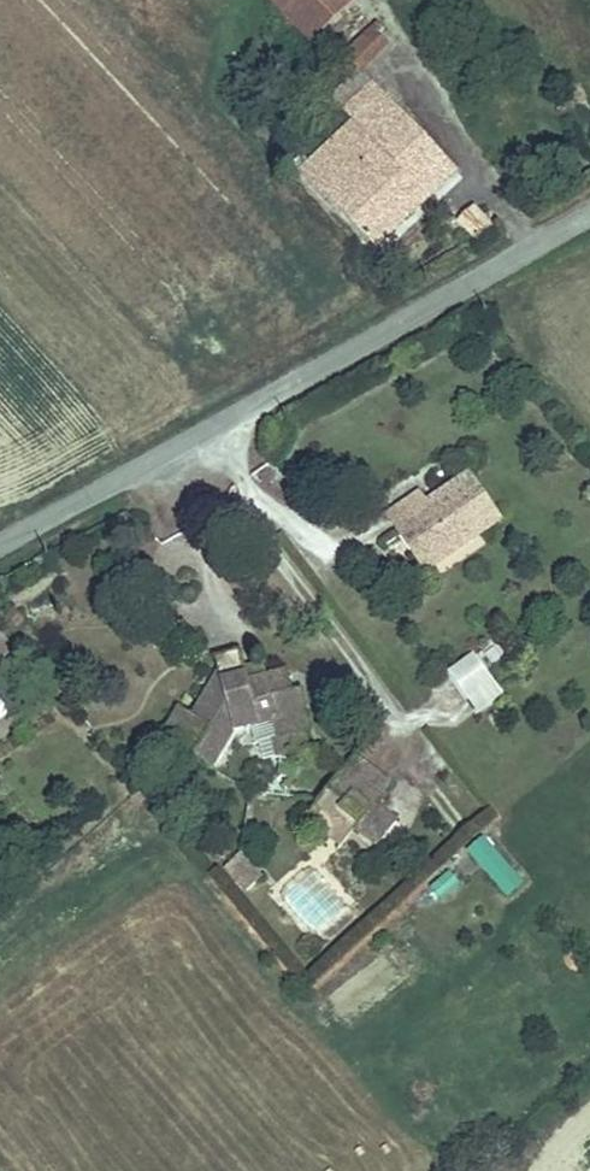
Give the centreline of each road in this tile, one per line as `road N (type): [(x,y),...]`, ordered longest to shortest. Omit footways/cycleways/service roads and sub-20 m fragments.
road 1 (unclassified): [(0,540),(589,214)]

